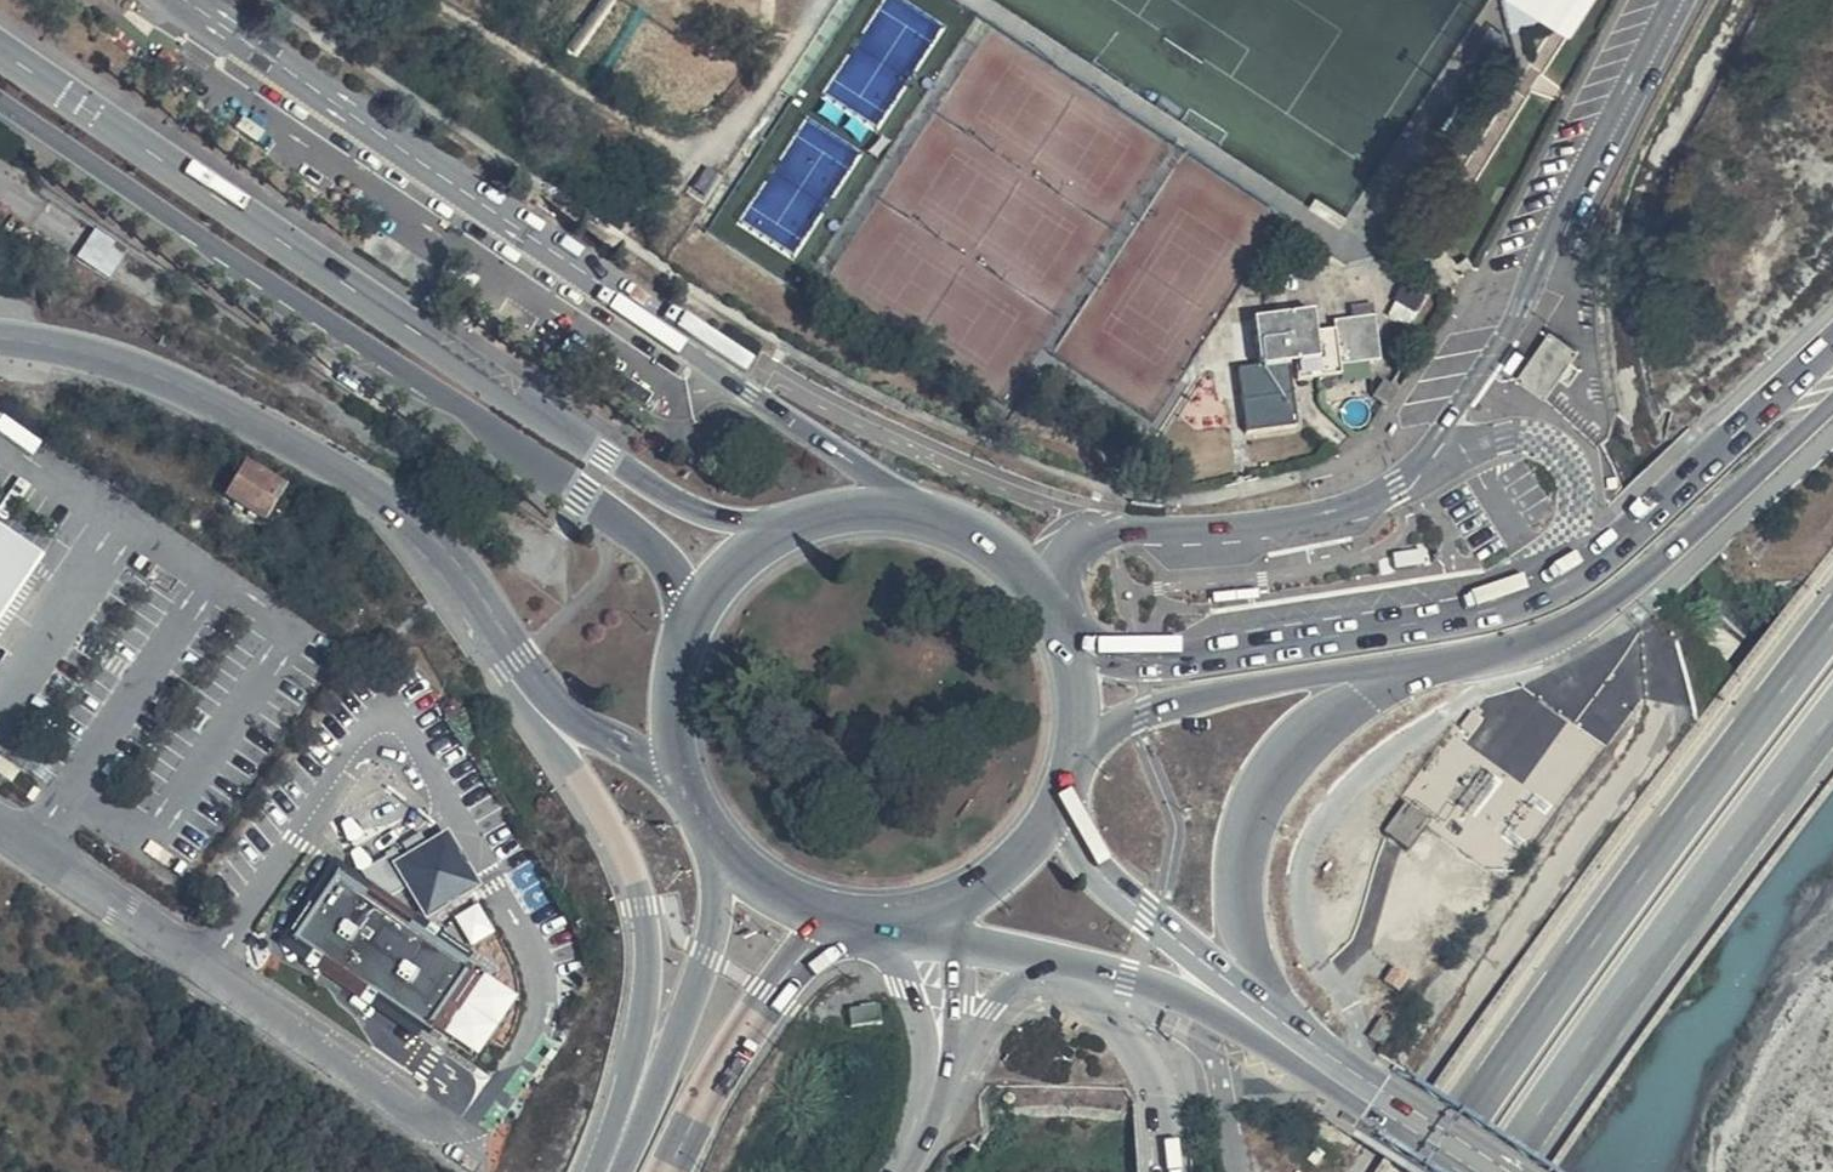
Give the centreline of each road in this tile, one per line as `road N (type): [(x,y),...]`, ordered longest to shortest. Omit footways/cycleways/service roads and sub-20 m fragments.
road 1 (unclassified): [(1046,599),(1063,558),(1102,534),(1300,521),(1364,506),(1397,483),(1482,373),(1667,0)]
road 2 (unclassified): [(775,535),(719,521),(609,460),(0,50)]
road 3 (secondary): [(914,514),(757,384),(178,0)]
road 4 (unclassified): [(0,99),(647,543),(673,575),(690,621)]
road 5 (tertiary): [(1832,344),(1602,552),(1530,600),(1197,661),(1136,662),(1069,645)]
road 6 (trunk): [(1832,625),(1432,1171)]
road 7 (trunk): [(475,610),(500,675),(617,837),(642,906),(649,973),(620,1102),(590,1171)]
road 8 (trunk): [(1505,1171),(1832,708)]
road 9 (secondary): [(0,338),(76,351),(163,378),(331,465),(398,510),(475,610)]
road 10 (unclassified): [(0,825),(462,1131)]
road 11 (tertiary): [(1417,664),(1537,639),(1614,601),(1832,404)]
road 12 (tertiary): [(1252,1007),(1235,875),(1251,802),(1273,768),(1327,719),(1417,664)]
road 13 (tertiary): [(1081,747),(1219,695),(1417,664)]
road 14 (track): [(422,0),(704,175)]
road 15 (trunk): [(721,858),(719,915),(705,971),(625,1171)]
road 16 (trunk): [(668,1171),(745,1030),(831,921)]
road 17 (primary): [(1252,1007),(1088,856),(1065,802)]
road 18 (secondary): [(475,610),(584,727),(673,770)]
road 19 (primary): [(1485,1171),(1274,1031)]
road 20 (primary): [(1056,961),(1183,993),(1274,1031)]
road 21 (unclassified): [(863,925),(886,951),(916,1019),(931,1101)]
road 22 (unclassified): [(931,1101),(1009,989),(1056,961)]
road 23 (unclassified): [(931,1101),(950,1044),(952,936)]
road 24 (primary): [(1046,599),(989,543),(914,514)]
road 25 (primary): [(951,910),(1025,862),(1065,802)]
road 26 (primary): [(690,621),(668,694),(673,770)]
road 27 (primary): [(914,514),(828,515),(775,535)]
road 28 (primary): [(721,858),(765,894),(831,921)]
road 29 (primary): [(775,535),(726,572),(690,621)]

